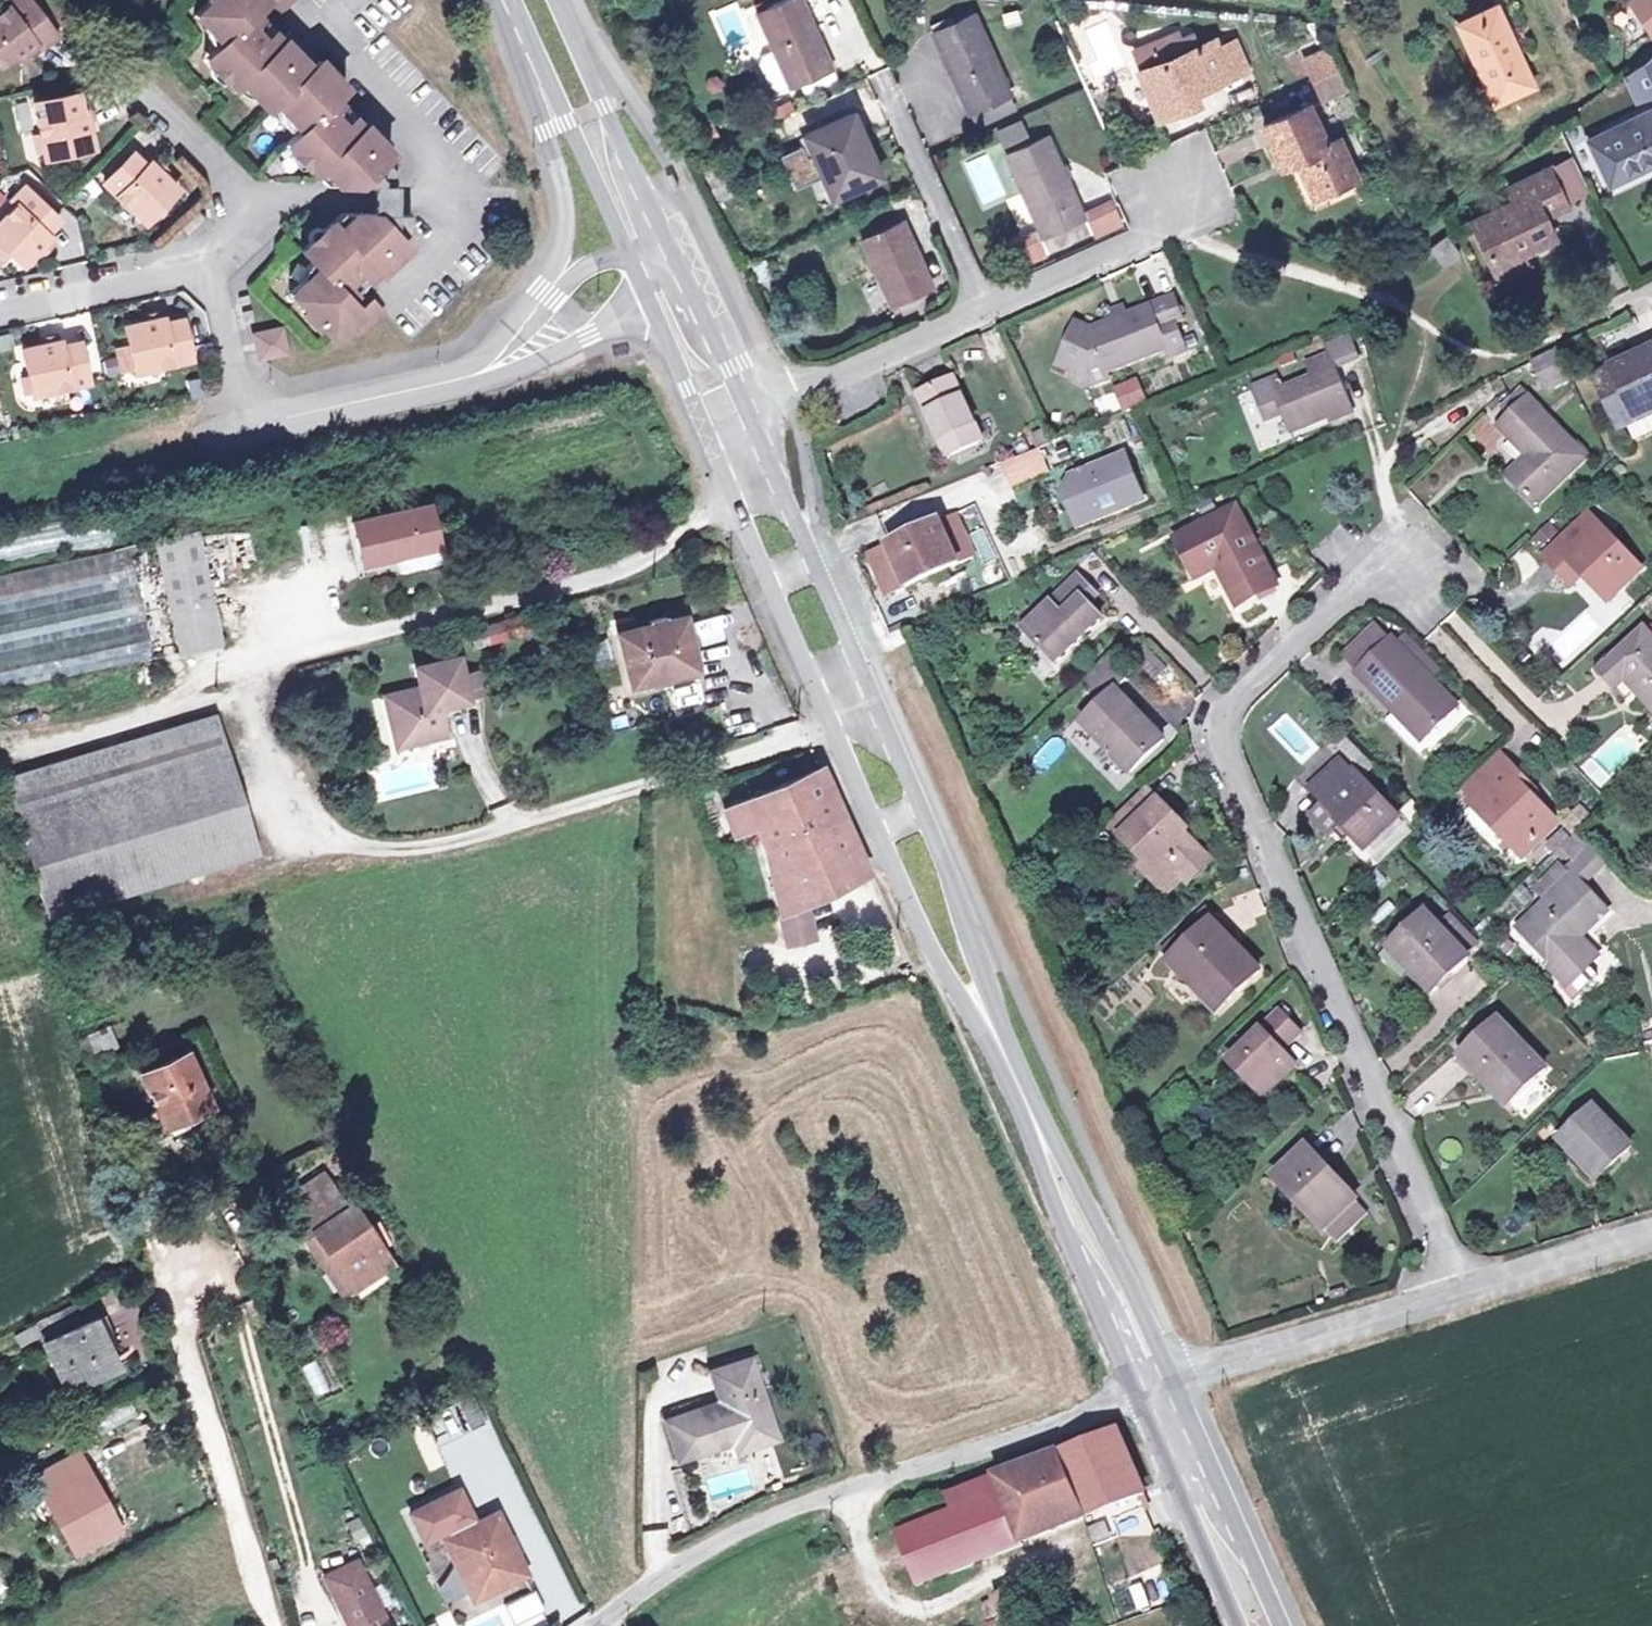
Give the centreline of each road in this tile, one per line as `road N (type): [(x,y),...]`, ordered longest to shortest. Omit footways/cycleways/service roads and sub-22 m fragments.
road 1 (secondary): [(654,310),(1135,1396)]
road 2 (secondary): [(1173,1382),(749,412)]
road 3 (residential): [(1458,1286),(1220,740),(1225,709),(1357,579),(1403,560),(1423,578)]
road 4 (unclassified): [(1135,1396),(804,1505),(706,1549),(593,1625)]
road 5 (residential): [(749,412),(1174,222),(1191,191)]
road 6 (residential): [(484,377),(250,419),(210,259)]
road 7 (residential): [(512,0),(561,178),(564,213),(546,299)]
road 8 (unclassified): [(1173,1382),(1458,1286)]
road 9 (secondary): [(513,0),(626,253)]
road 10 (secondary): [(669,245),(556,0)]
road 11 (secondary): [(1280,1625),(1173,1382)]
road 12 (secondary): [(1135,1396),(1236,1625)]
road 13 (residential): [(253,208),(302,196),(469,202)]
road 14 (residential): [(210,259),(0,311)]
road 15 (unclassified): [(1458,1286),(1651,1232)]
road 16 (residential): [(484,377),(654,310)]
road 17 (residential): [(132,87),(253,208)]
road 18 (secondary): [(749,412),(688,283)]

